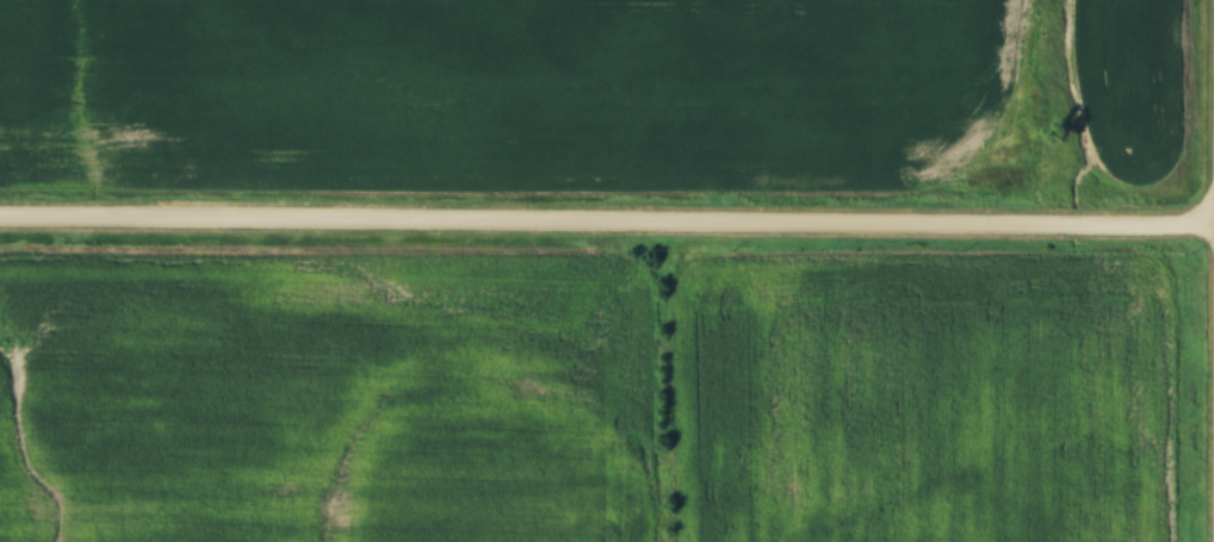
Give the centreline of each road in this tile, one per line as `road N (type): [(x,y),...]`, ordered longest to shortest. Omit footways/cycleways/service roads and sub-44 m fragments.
road 1 (residential): [(1213,232),(0,219)]

